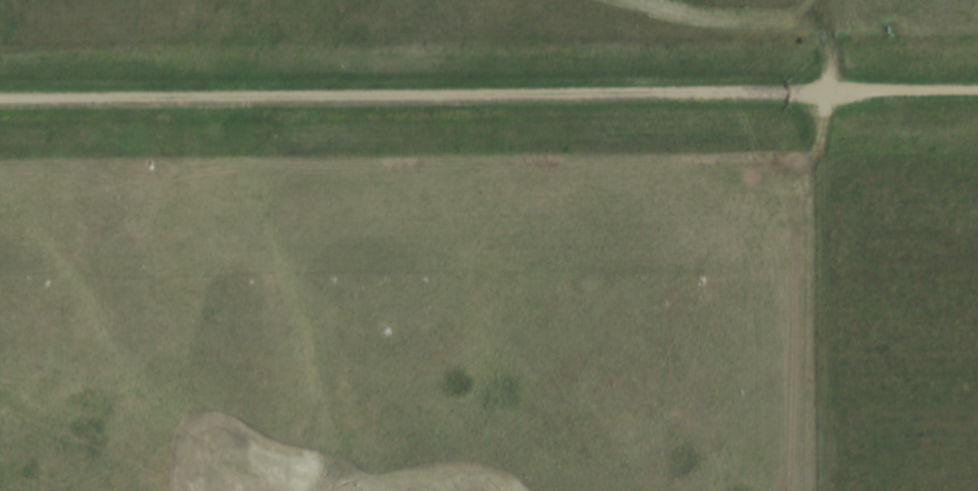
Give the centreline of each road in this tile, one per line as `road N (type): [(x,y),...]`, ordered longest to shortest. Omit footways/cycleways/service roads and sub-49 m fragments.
road 1 (residential): [(0,103),(977,93)]
road 2 (track): [(218,490),(293,437),(308,418),(344,312),(376,294),(542,287),(711,293),(796,283),(809,271),(818,165),(839,95)]

